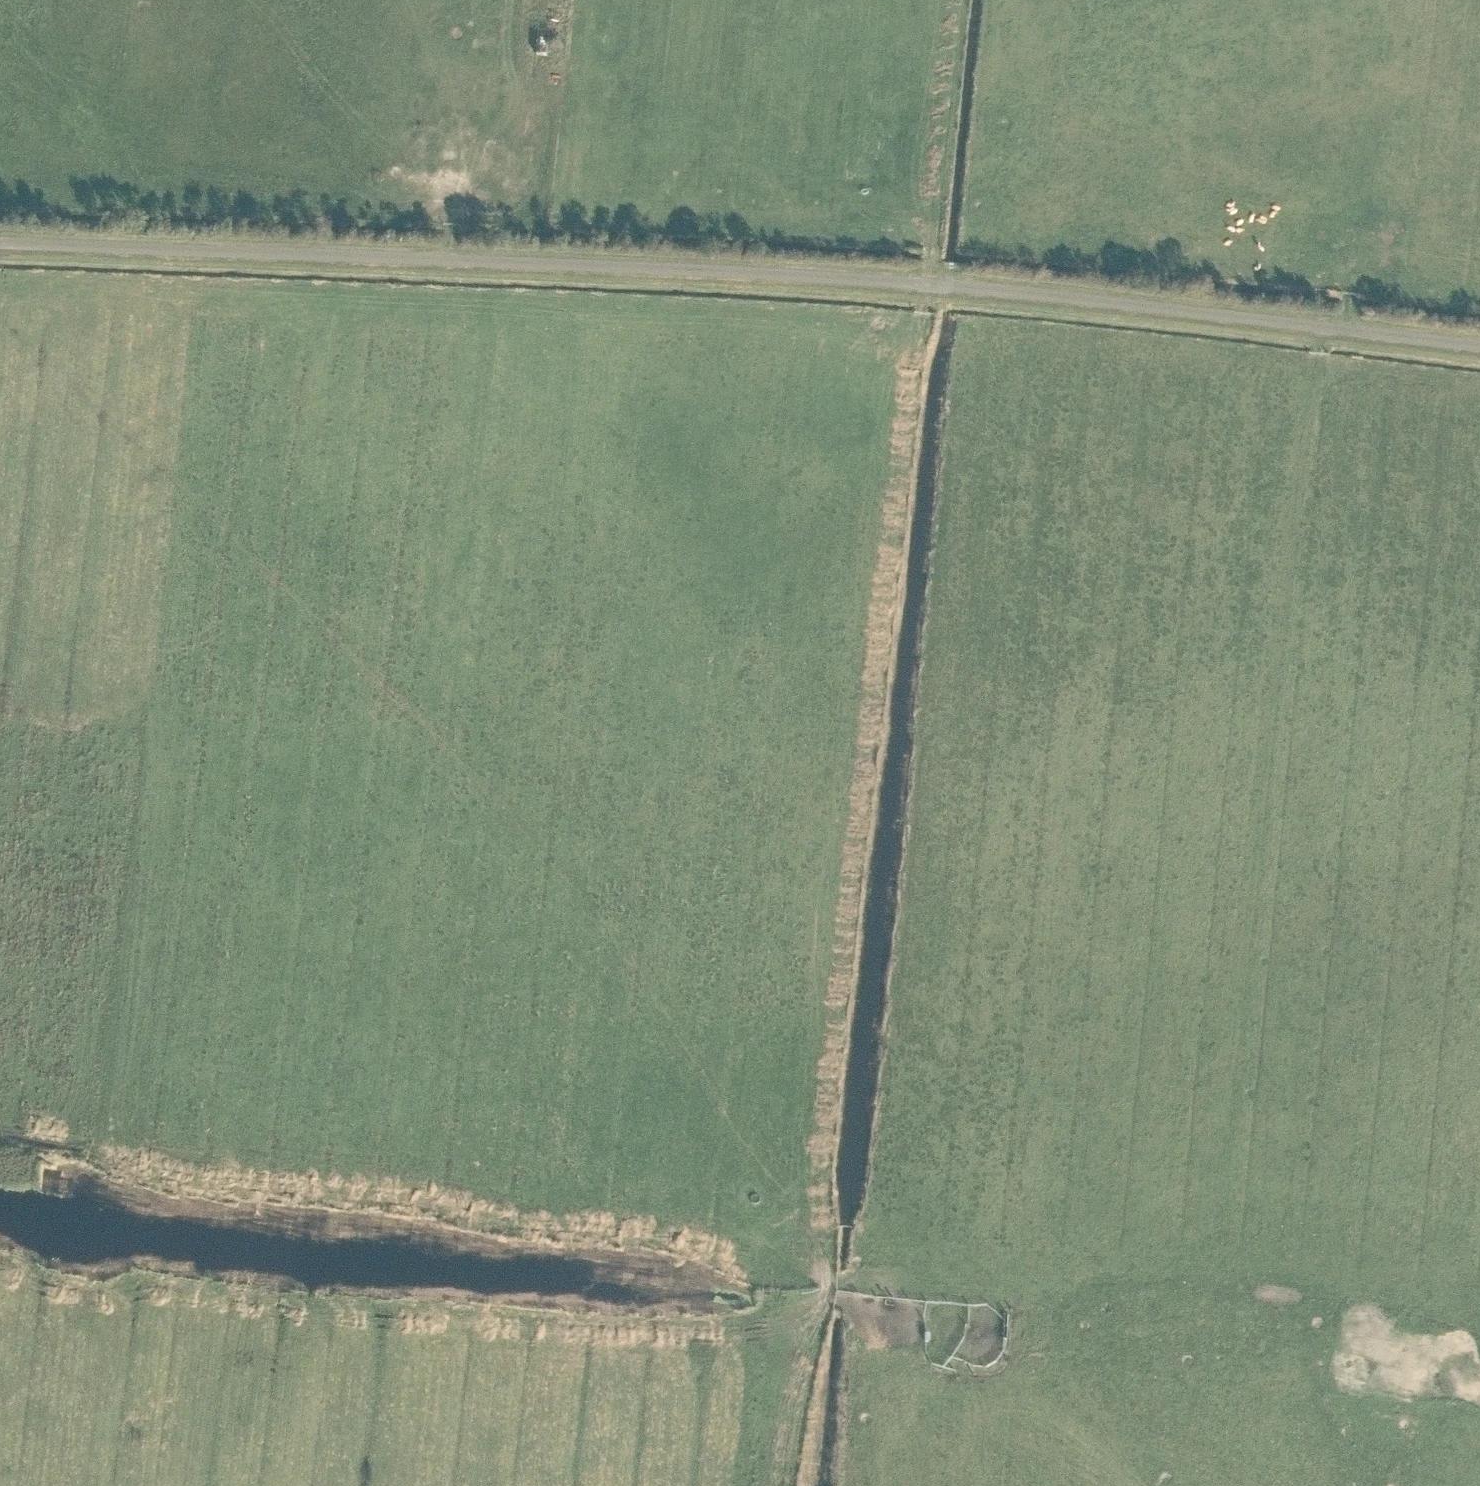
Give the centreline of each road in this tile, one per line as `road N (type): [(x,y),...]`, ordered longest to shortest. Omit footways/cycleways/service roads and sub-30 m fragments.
road 1 (unclassified): [(1479,335),(945,274),(575,252),(0,243)]

